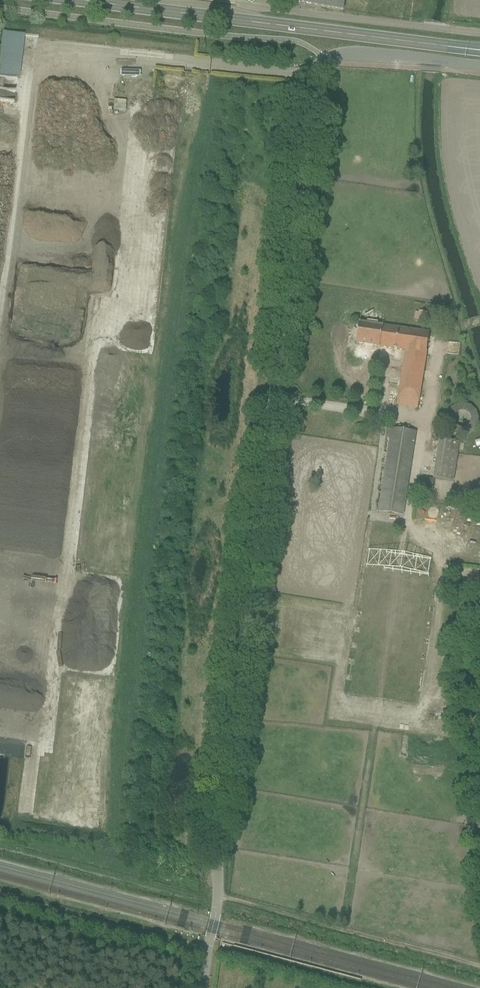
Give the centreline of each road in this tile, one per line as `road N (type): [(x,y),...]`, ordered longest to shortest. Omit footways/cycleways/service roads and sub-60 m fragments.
road 1 (unclassified): [(479,66),(360,52),(326,58),(315,69),(218,896)]
road 2 (primary): [(479,50),(62,0)]
road 3 (unclassified): [(479,33),(256,6)]
road 4 (track): [(0,895),(207,950)]
road 5 (track): [(276,399),(424,420)]

